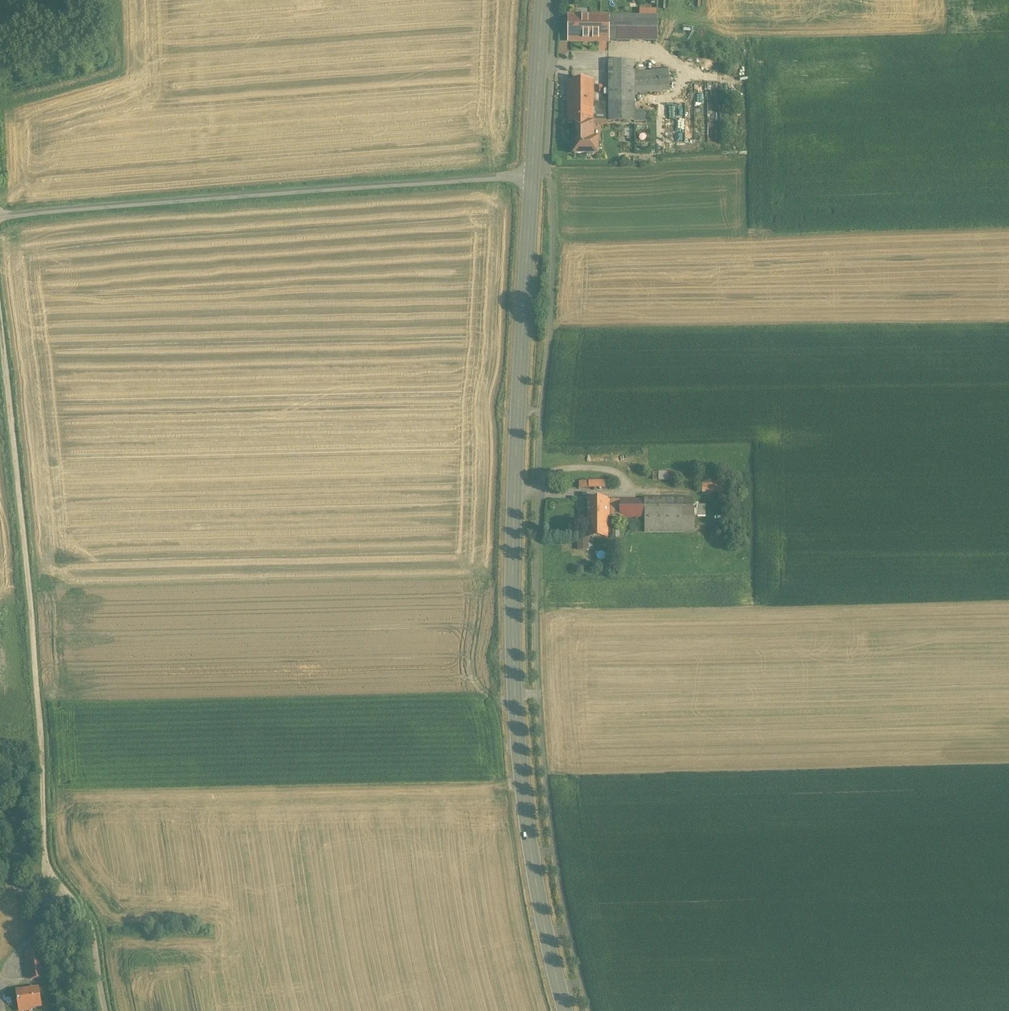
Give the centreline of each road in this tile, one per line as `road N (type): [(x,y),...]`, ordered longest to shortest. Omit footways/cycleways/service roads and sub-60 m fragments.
road 1 (primary): [(565,1010),(525,805),(513,647),(532,176)]
road 2 (unclassified): [(104,1010),(90,928),(56,890),(46,863),(29,577),(0,316)]
road 3 (unclassified): [(532,176),(0,216)]
road 4 (primary): [(532,176),(542,0)]

